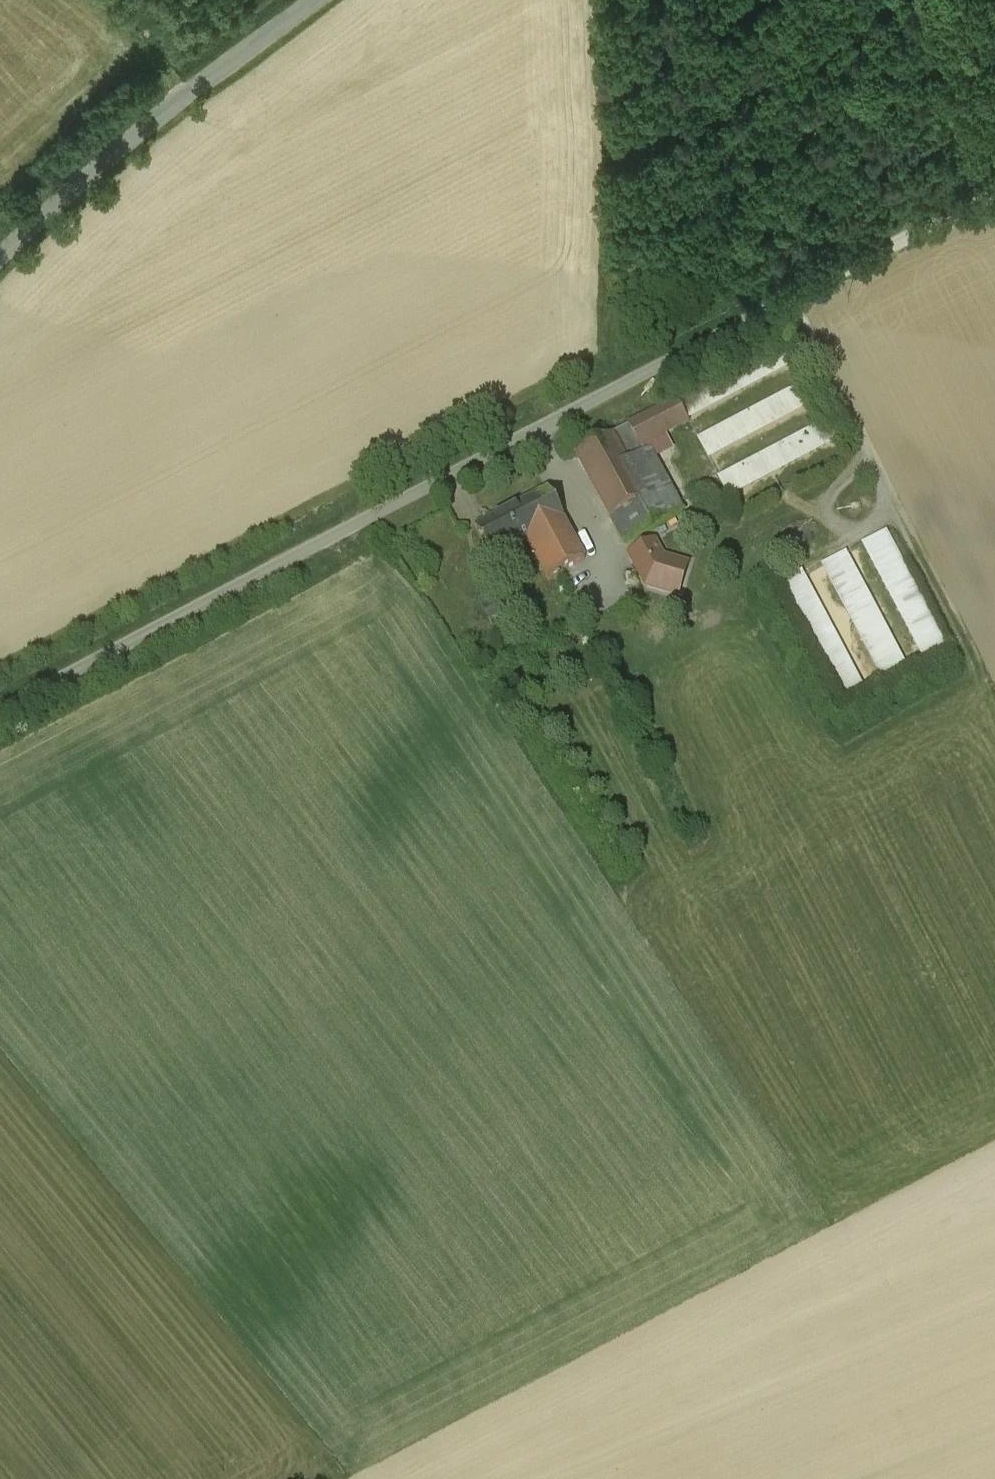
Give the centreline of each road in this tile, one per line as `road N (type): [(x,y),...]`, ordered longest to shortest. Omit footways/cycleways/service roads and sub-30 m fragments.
road 1 (unclassified): [(994,193),(0,712)]
road 2 (unclassified): [(313,0),(173,107),(0,261)]

